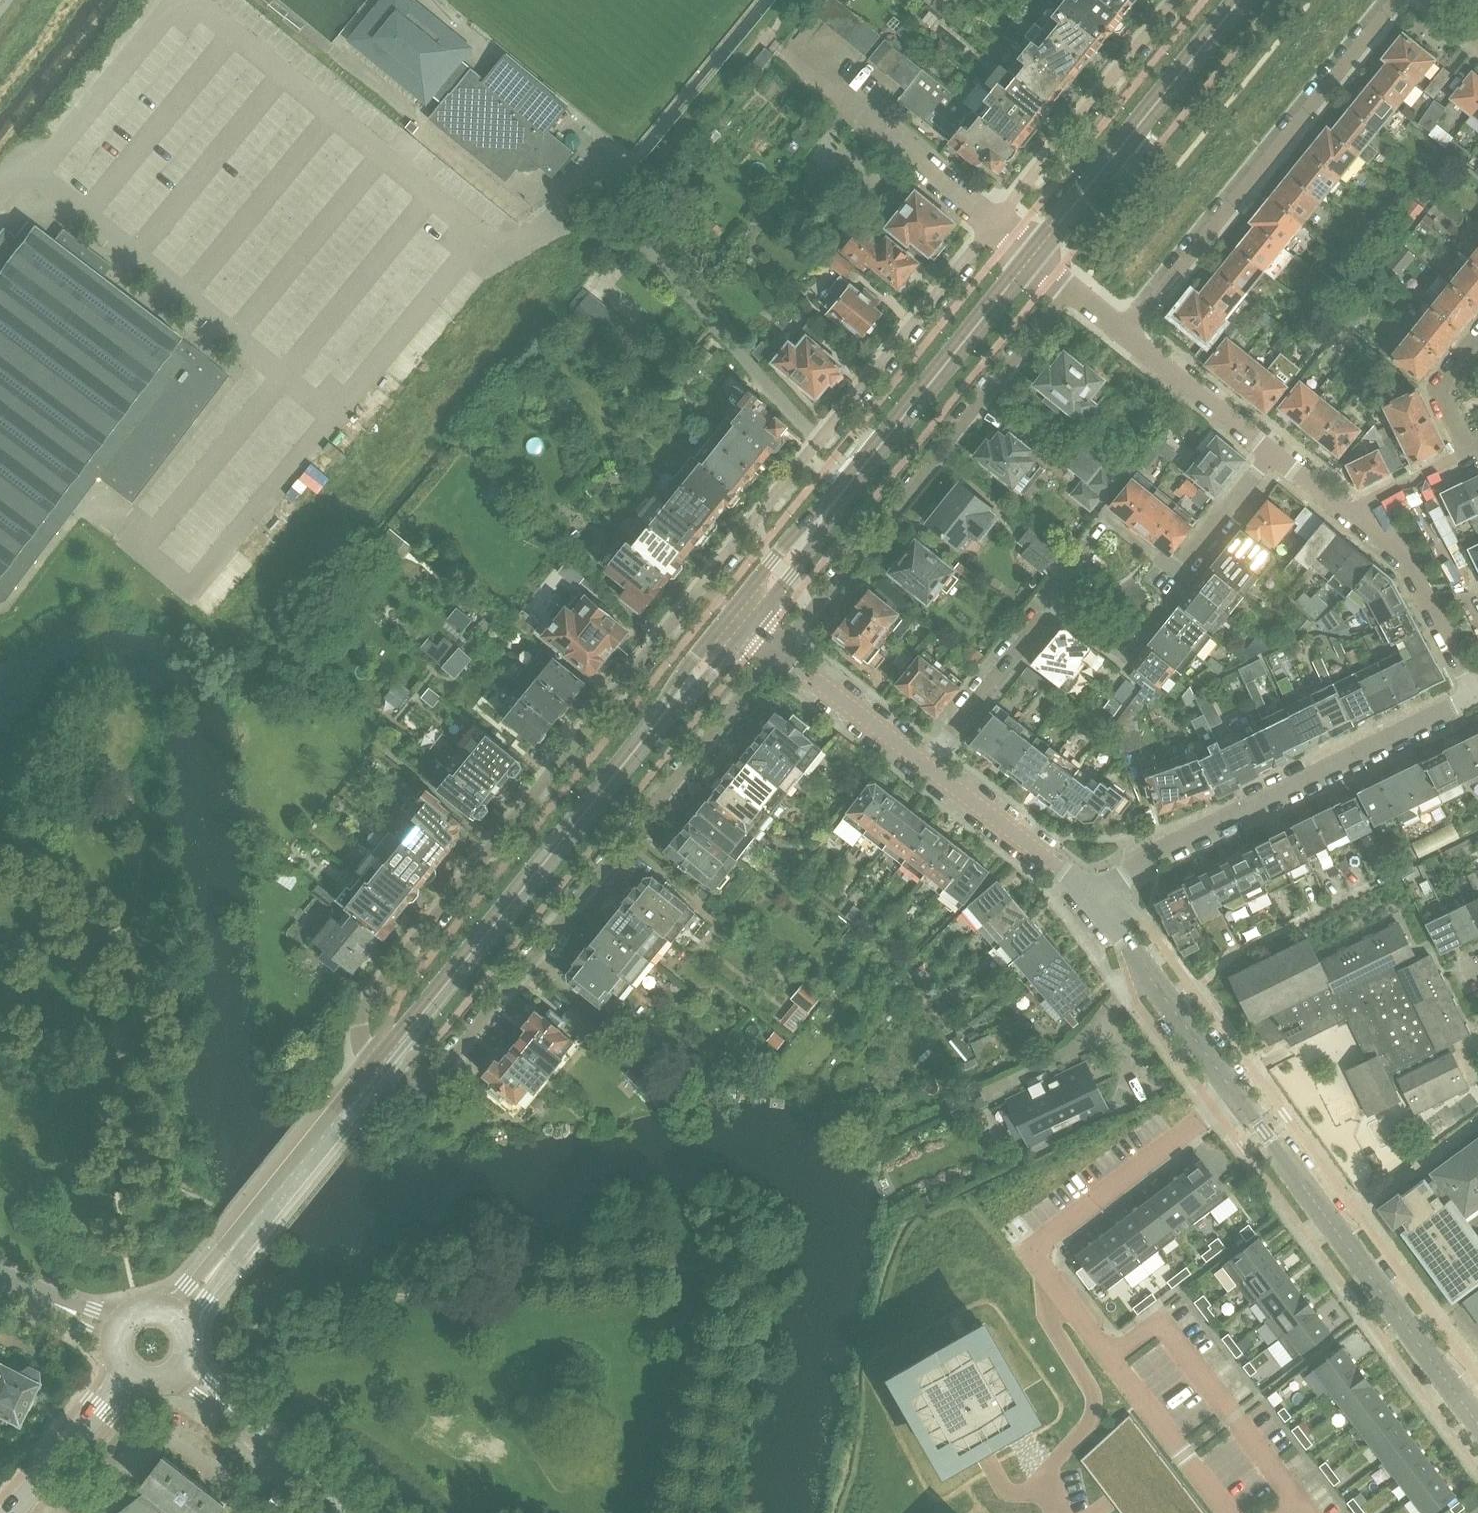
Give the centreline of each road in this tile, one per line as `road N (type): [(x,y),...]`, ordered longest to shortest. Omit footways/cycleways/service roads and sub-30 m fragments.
road 1 (residential): [(995,228),(372,988),(360,1025),(366,1083)]
road 2 (residential): [(366,1083),(440,1067),(775,651)]
road 3 (residential): [(775,651),(1072,286)]
road 4 (tertiary): [(366,1083),(649,738)]
road 5 (residential): [(1088,892),(1474,698)]
road 6 (residential): [(1122,327),(1398,0)]
road 7 (residential): [(1477,1407),(1400,1330),(1224,1101)]
road 8 (tertiary): [(1036,259),(1241,0)]
road 9 (residential): [(926,762),(1111,522)]
road 10 (tertiary): [(177,1314),(366,1083)]
road 11 (residential): [(1178,0),(995,228)]
road 12 (tertiary): [(851,483),(1036,259)]
road 13 (residential): [(1054,1285),(1029,1252),(1224,1101)]
road 14 (residential): [(1228,1512),(1054,1285)]
road 15 (residential): [(995,228),(791,56)]
road 16 (residential): [(1057,1512),(1047,1471),(1093,1406),(1048,1315),(1054,1285)]
road 17 (residential): [(1224,1101),(1088,892)]
road 18 (residential): [(1374,502),(1474,698)]
road 19 (tertiary): [(352,1512),(186,1370)]
road 20 (residential): [(1282,460),(1122,327)]
road 21 (residential): [(1088,892),(926,762)]
road 22 (residential): [(1477,622),(1409,485),(1374,502)]
road 23 (residential): [(926,762),(775,651)]
road 24 (tertiary): [(746,629),(851,483)]
road 25 (tertiary): [(851,483),(729,614)]
road 26 (tertiary): [(13,1512),(128,1381)]
road 27 (residential): [(1183,577),(1282,460)]
road 28 (tertiary): [(729,614),(690,663),(649,738)]
road 29 (tertiary): [(649,738),(694,698),(746,629)]
road 30 (residential): [(1477,341),(1442,387),(1477,451)]
road 31 (residential): [(114,1328),(0,1277)]

